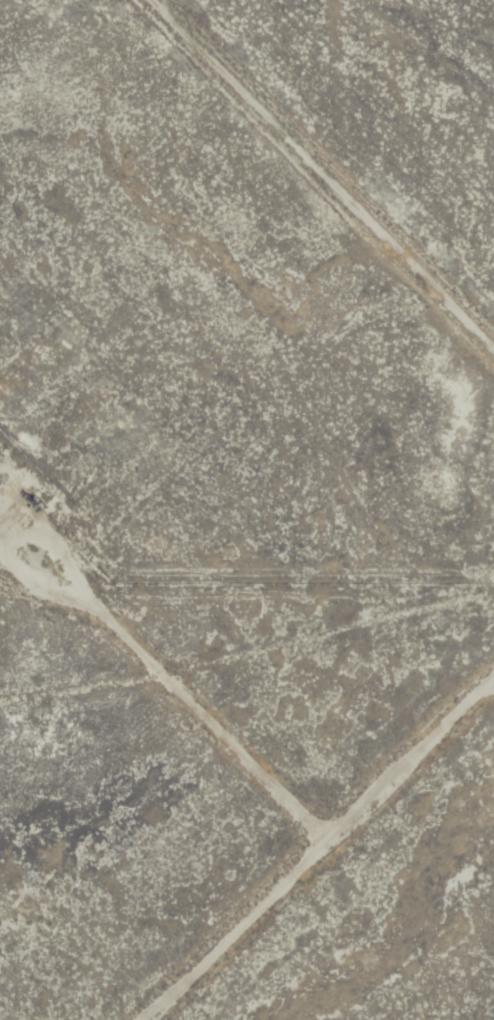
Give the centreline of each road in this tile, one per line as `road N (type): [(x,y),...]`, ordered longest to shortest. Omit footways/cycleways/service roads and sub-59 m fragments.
road 1 (track): [(493,353),(154,0)]
road 2 (track): [(149,1019),(493,674)]
road 3 (track): [(327,838),(62,556)]

